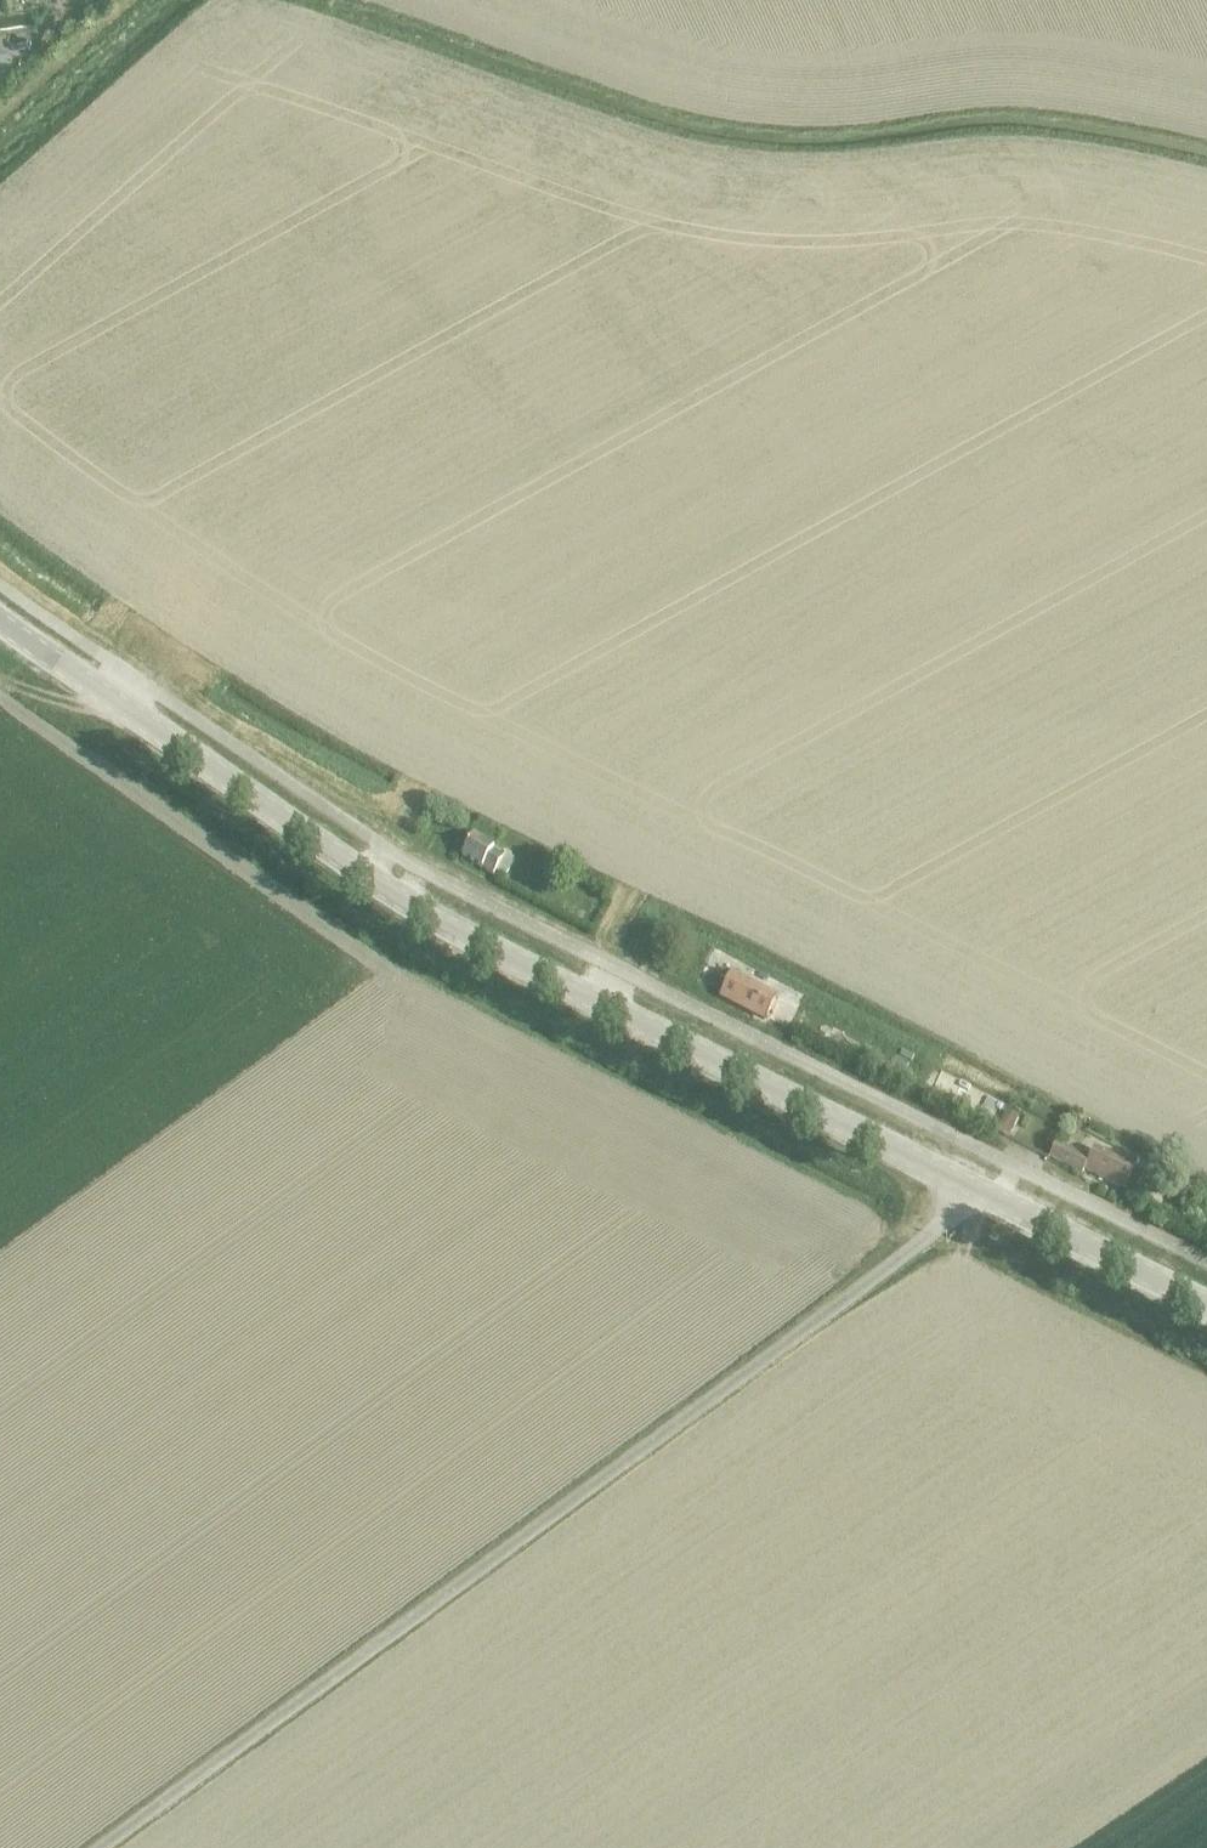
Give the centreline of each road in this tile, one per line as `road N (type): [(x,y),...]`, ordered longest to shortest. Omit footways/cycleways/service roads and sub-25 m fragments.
road 1 (tertiary): [(1206,1306),(404,901),(0,619)]

